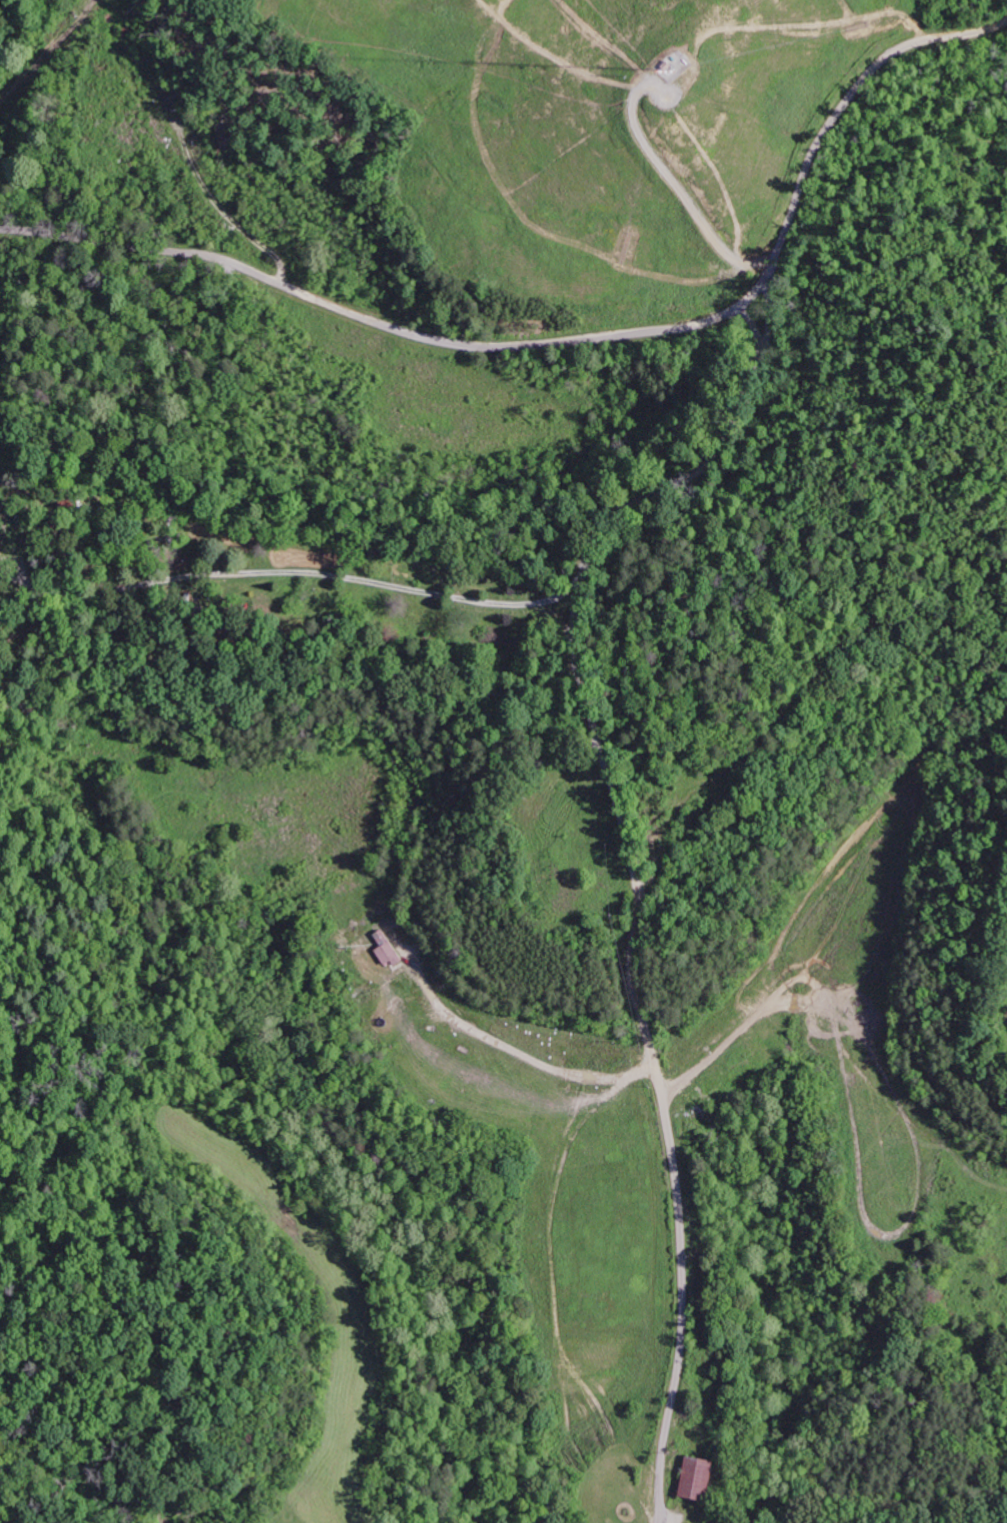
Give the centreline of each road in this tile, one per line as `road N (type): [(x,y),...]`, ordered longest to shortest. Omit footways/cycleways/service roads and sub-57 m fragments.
road 1 (residential): [(660,1522),(664,1442),(683,1340),(681,1217),(651,1043),(639,885),(578,658),(579,577),(618,509),(707,461),(732,428),(776,334),(777,270)]
road 2 (residential): [(0,228),(207,255),(394,328),(470,345),(538,345),(700,323),(763,290),(774,275),(823,144),(884,61),(923,38),(994,30),(1006,20)]

